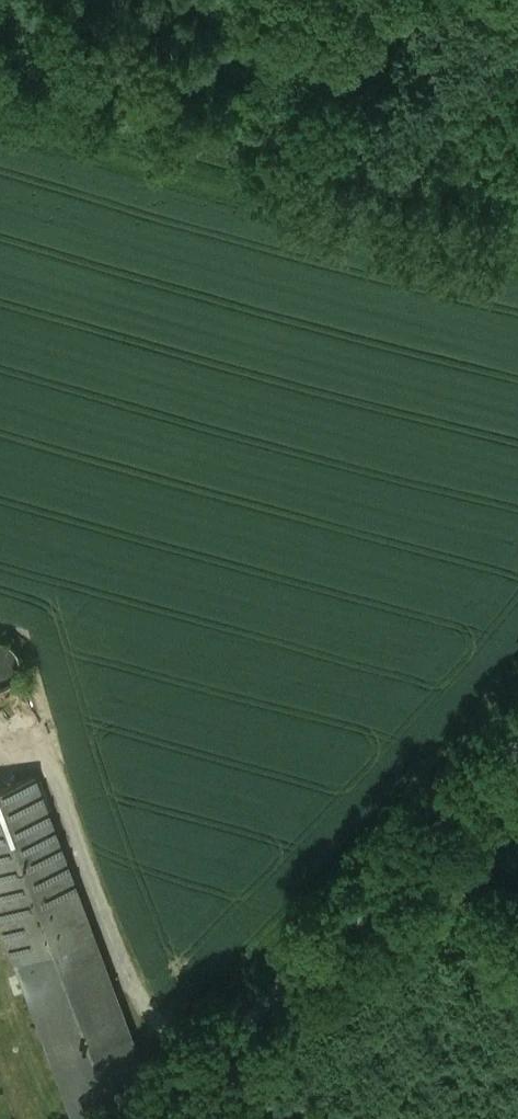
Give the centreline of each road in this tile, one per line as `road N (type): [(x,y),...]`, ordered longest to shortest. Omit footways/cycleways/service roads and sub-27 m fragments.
road 1 (unclassified): [(152,1118),(517,732)]

